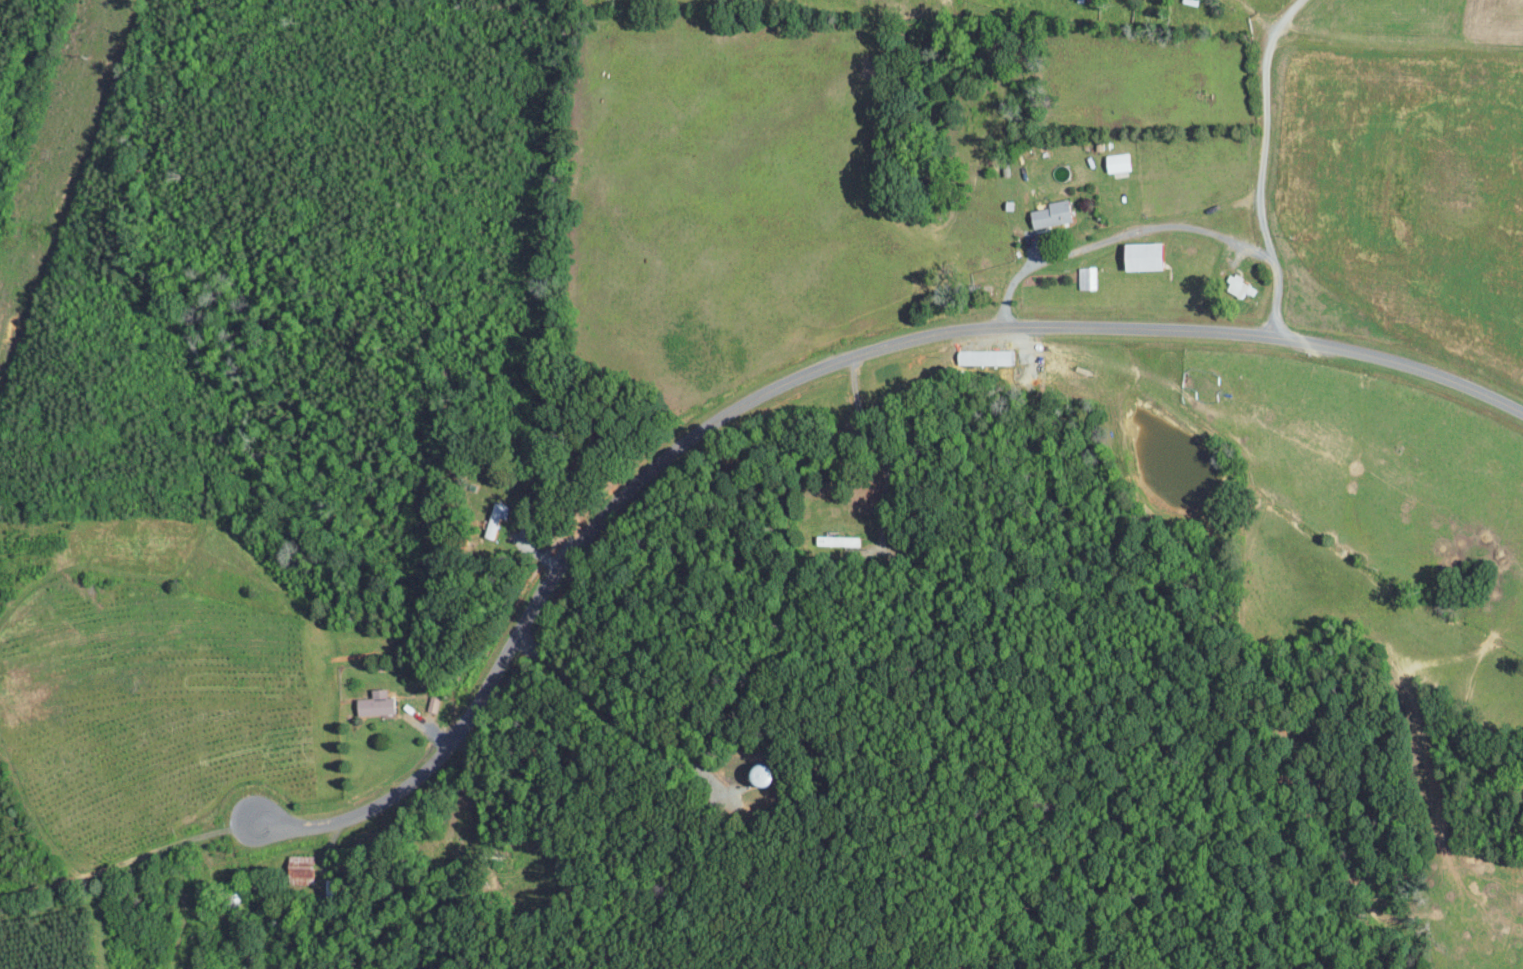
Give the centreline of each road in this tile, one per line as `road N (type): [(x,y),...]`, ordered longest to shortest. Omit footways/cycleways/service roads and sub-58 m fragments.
road 1 (residential): [(1522,411),(1395,360),(1175,324),(977,328),(826,365),(765,389),(661,453),(623,491),(585,535),(542,622),(488,686),(425,787),(401,806),(253,834),(25,903)]
road 2 (residential): [(1271,339),(1276,262),(1261,224),(1260,190),(1266,49),(1272,31),(1303,0)]

